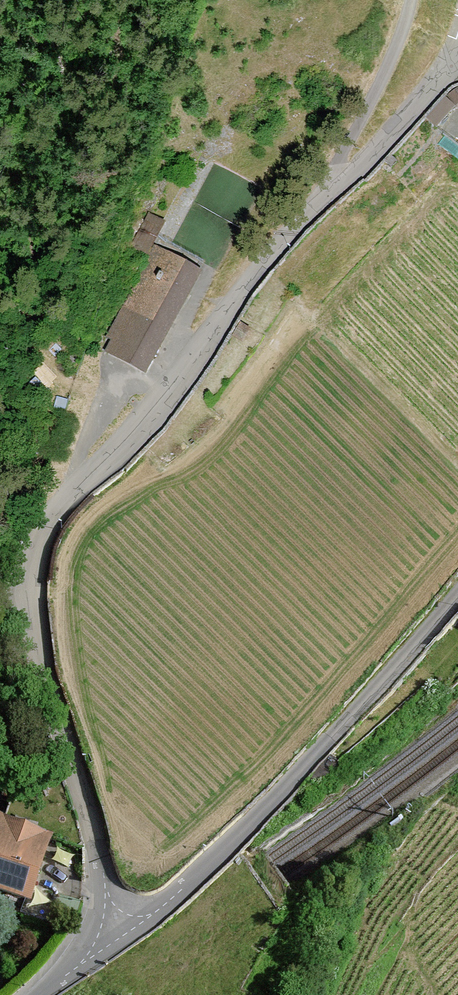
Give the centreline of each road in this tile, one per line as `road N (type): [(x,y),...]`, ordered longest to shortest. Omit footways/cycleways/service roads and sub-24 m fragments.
road 1 (residential): [(117,935),(48,665),(36,563),(58,510),(151,430),(241,298),(457,62)]
road 2 (tertiary): [(457,597),(233,841),(175,896),(117,935)]
road 3 (track): [(337,199),(341,164),(419,0)]

